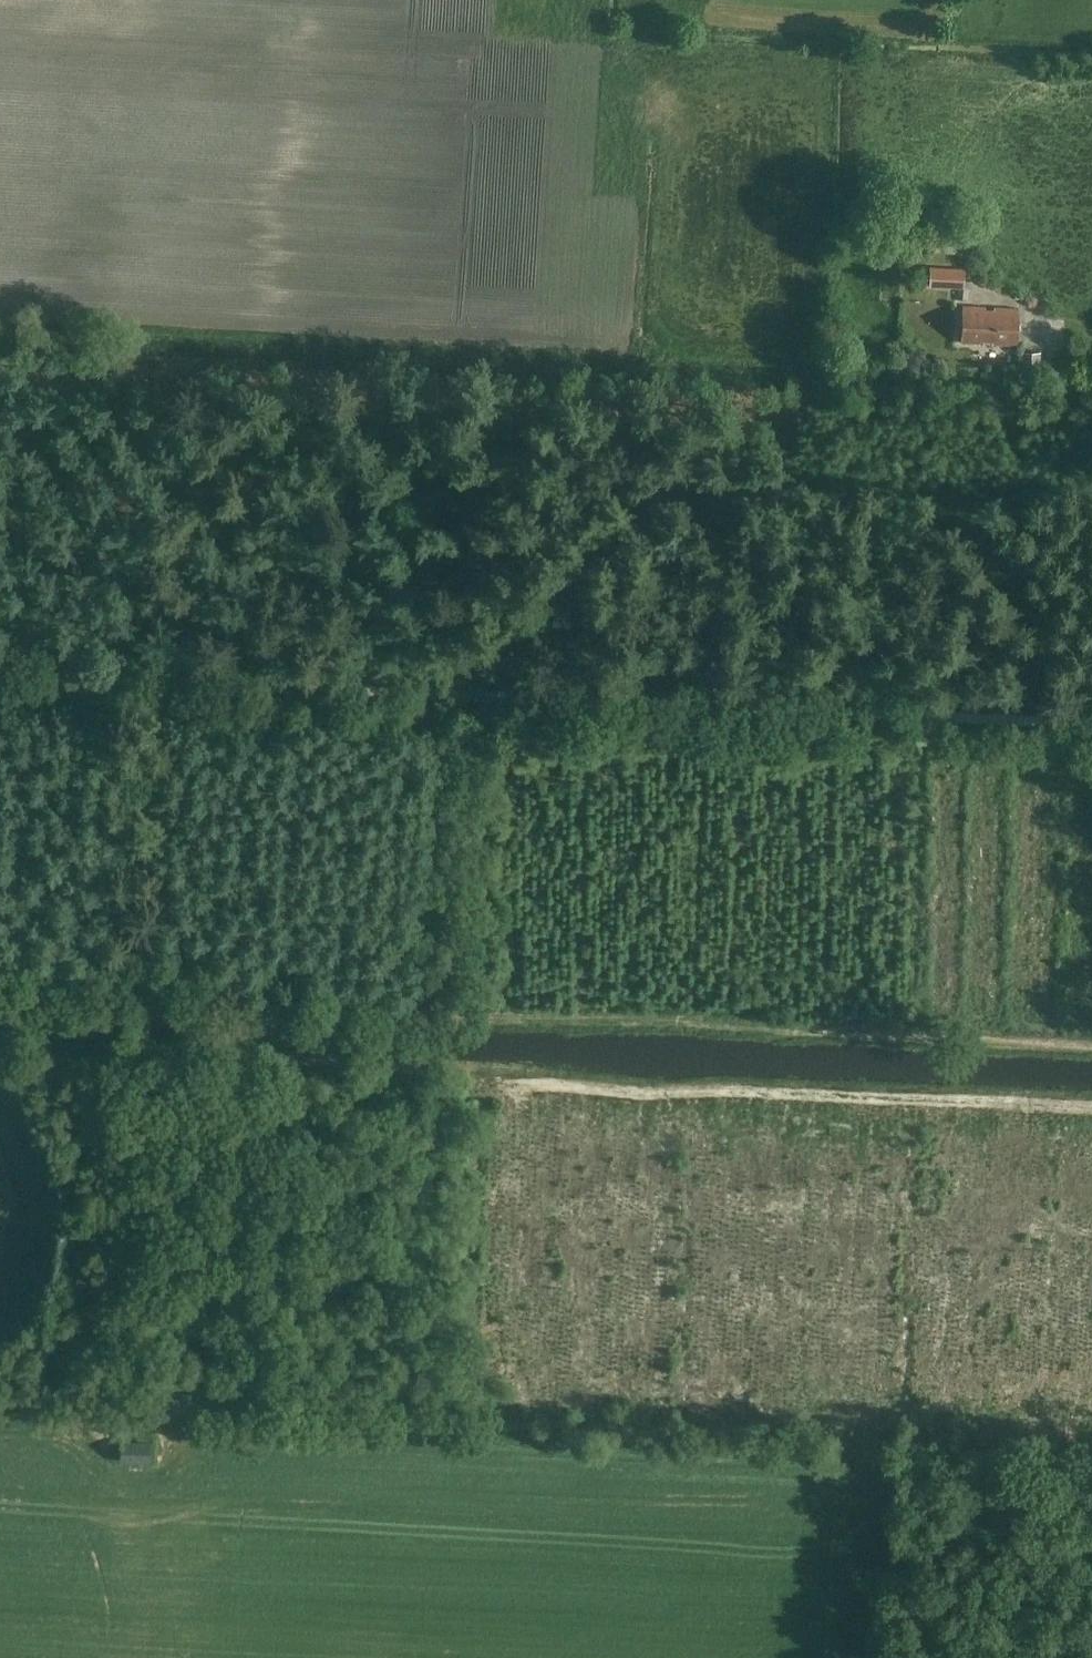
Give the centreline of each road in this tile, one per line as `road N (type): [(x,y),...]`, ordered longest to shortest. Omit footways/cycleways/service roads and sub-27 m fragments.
road 1 (track): [(1091,1106),(526,1079)]

